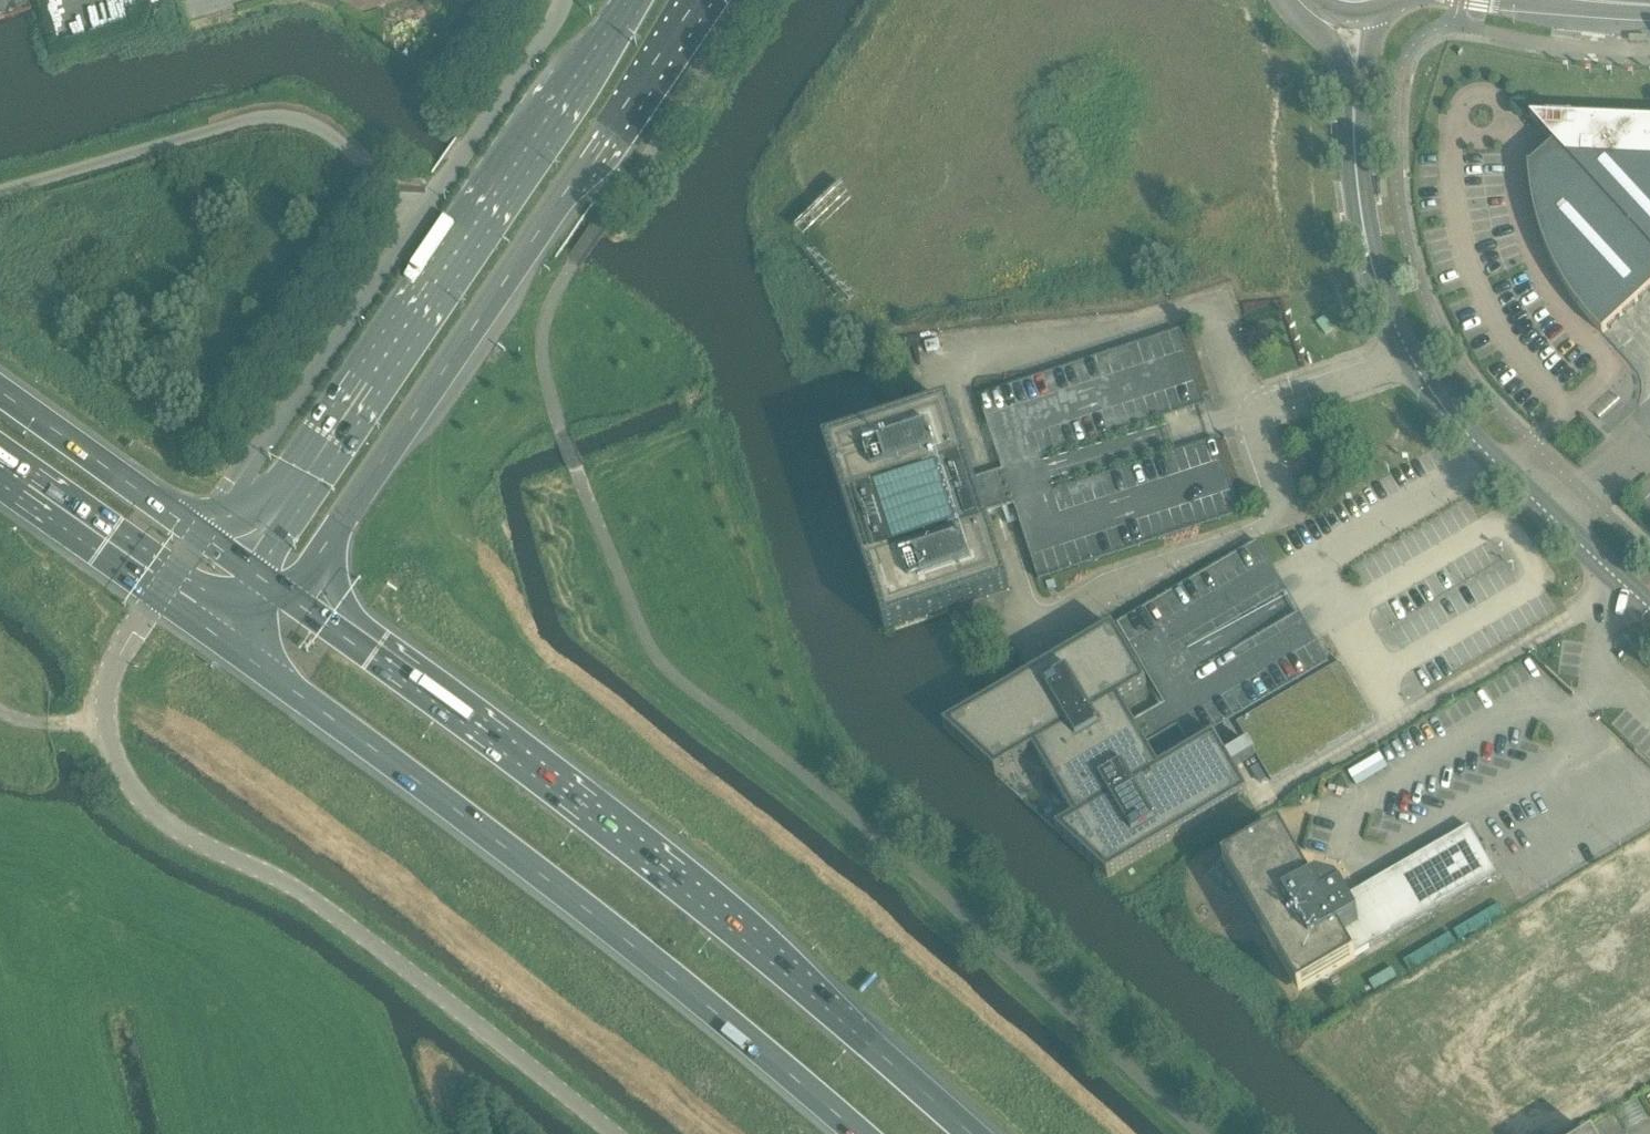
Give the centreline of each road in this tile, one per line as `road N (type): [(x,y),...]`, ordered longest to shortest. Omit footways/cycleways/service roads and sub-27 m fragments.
road 1 (trunk): [(971,1133),(658,873),(289,599)]
road 2 (trunk): [(220,639),(600,921),(858,1133)]
road 3 (unclassified): [(613,1133),(291,886),(201,846),(146,805),(119,773),(107,689),(158,596)]
road 4 (primary): [(289,599),(701,0)]
road 5 (primary): [(632,0),(244,568)]
road 6 (tertiary): [(1649,607),(1462,429),(1410,356),(1364,235),(1354,111)]
road 7 (unclassified): [(419,217),(201,536)]
road 8 (trunk): [(201,536),(0,394)]
road 9 (trunk): [(0,483),(158,596)]
road 10 (unclassified): [(566,0),(481,130)]

